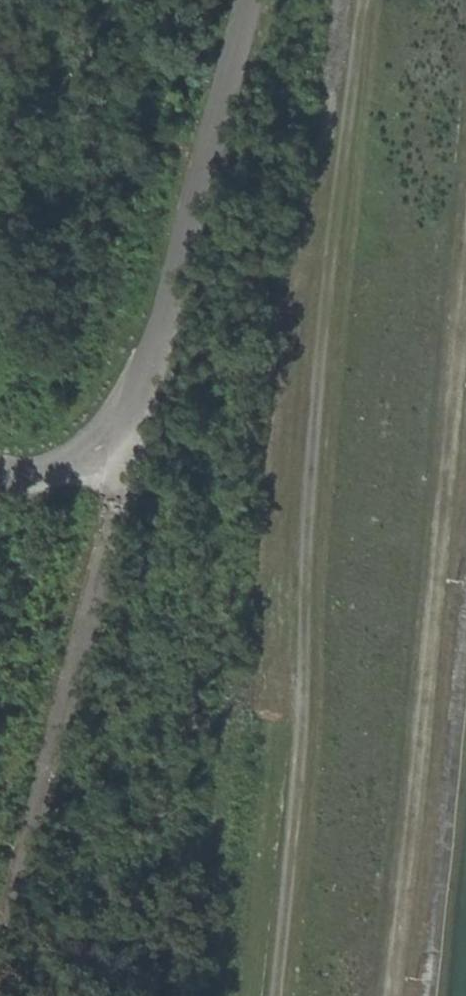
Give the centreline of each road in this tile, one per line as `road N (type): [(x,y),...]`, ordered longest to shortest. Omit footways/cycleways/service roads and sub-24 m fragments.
road 1 (track): [(368,0),(332,241),(280,995)]
road 2 (track): [(390,995),(465,283)]
road 3 (unclassified): [(0,977),(135,438)]
road 4 (unclassified): [(135,438),(250,0)]
road 5 (unclassified): [(0,481),(59,467),(111,438),(135,438)]

